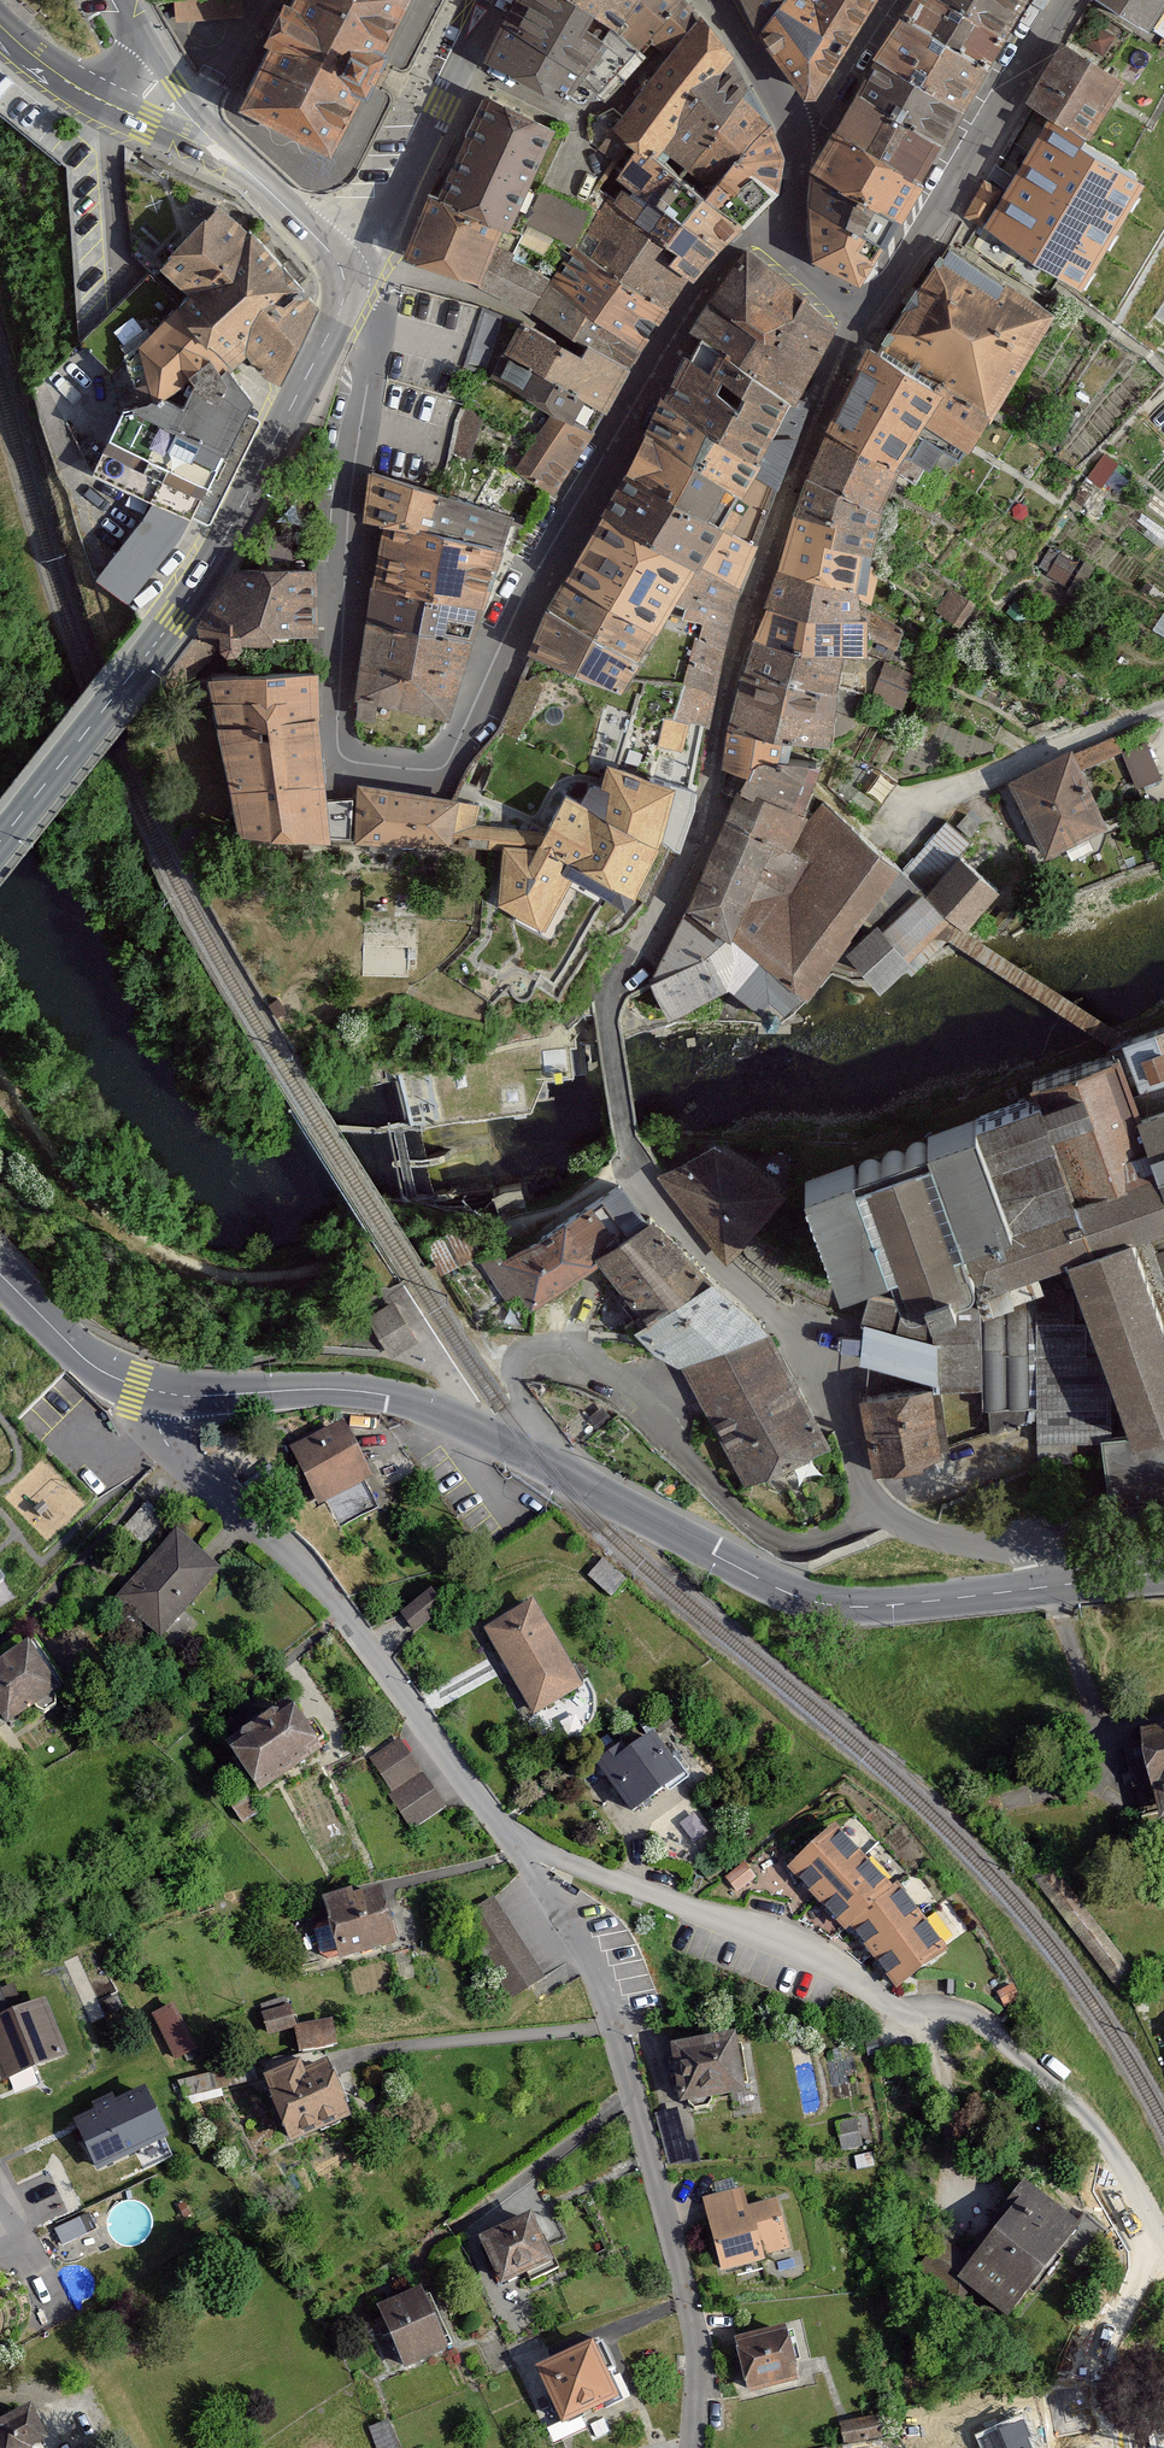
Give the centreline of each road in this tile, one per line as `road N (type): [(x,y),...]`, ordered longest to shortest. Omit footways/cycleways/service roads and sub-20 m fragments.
road 1 (residential): [(859,304),(757,580),(722,713),(699,846),(608,1019),(633,1168),(648,1194),(801,1343),(842,1420),(873,1508),(912,1526),(1014,1546),(1058,1586)]
road 2 (residential): [(344,276),(376,327),(350,499),(339,744),(352,762),(434,771),(445,767),(526,589),(682,322),(745,240),(788,219)]
road 3 (residential): [(156,1392),(157,1420),(177,1461),(297,1567),(407,1697),(587,1959),(636,2094),(687,2302),(695,2447)]
road 4 (secondary): [(1058,1586),(908,1604),(820,1599),(767,1583),(546,1464),(386,1396),(156,1392)]
road 5 (secondary): [(344,276),(339,312),(209,569),(0,841)]
road 6 (residential): [(859,304),(897,271),(1059,0)]
road 7 (residential): [(872,835),(1058,744),(1163,706)]
road 8 (residential): [(344,276),(372,248),(498,0)]
road 9 (secondary): [(189,117),(323,244),(344,276)]
road 10 (secondary): [(156,1392),(94,1366),(0,1275)]
road 11 (residential): [(896,0),(830,102),(794,137)]
road 12 (residential): [(720,0),(794,137)]
road 13 (unclassified): [(0,35),(30,61),(113,104)]

